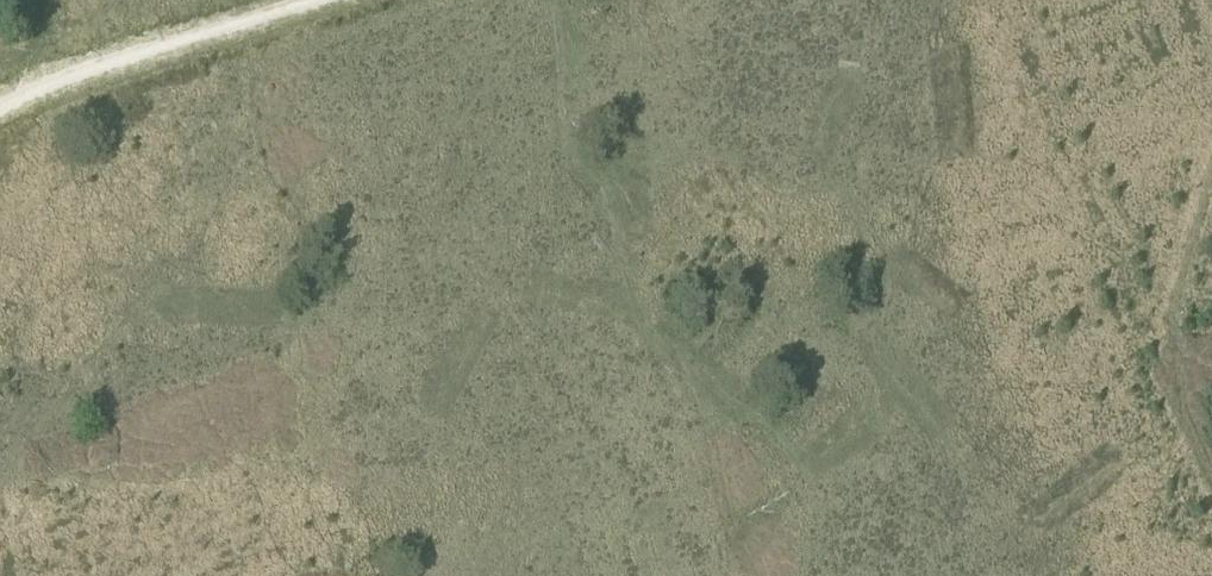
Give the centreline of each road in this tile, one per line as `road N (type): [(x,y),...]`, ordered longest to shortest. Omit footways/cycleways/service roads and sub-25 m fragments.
road 1 (track): [(322,0),(0,107)]

